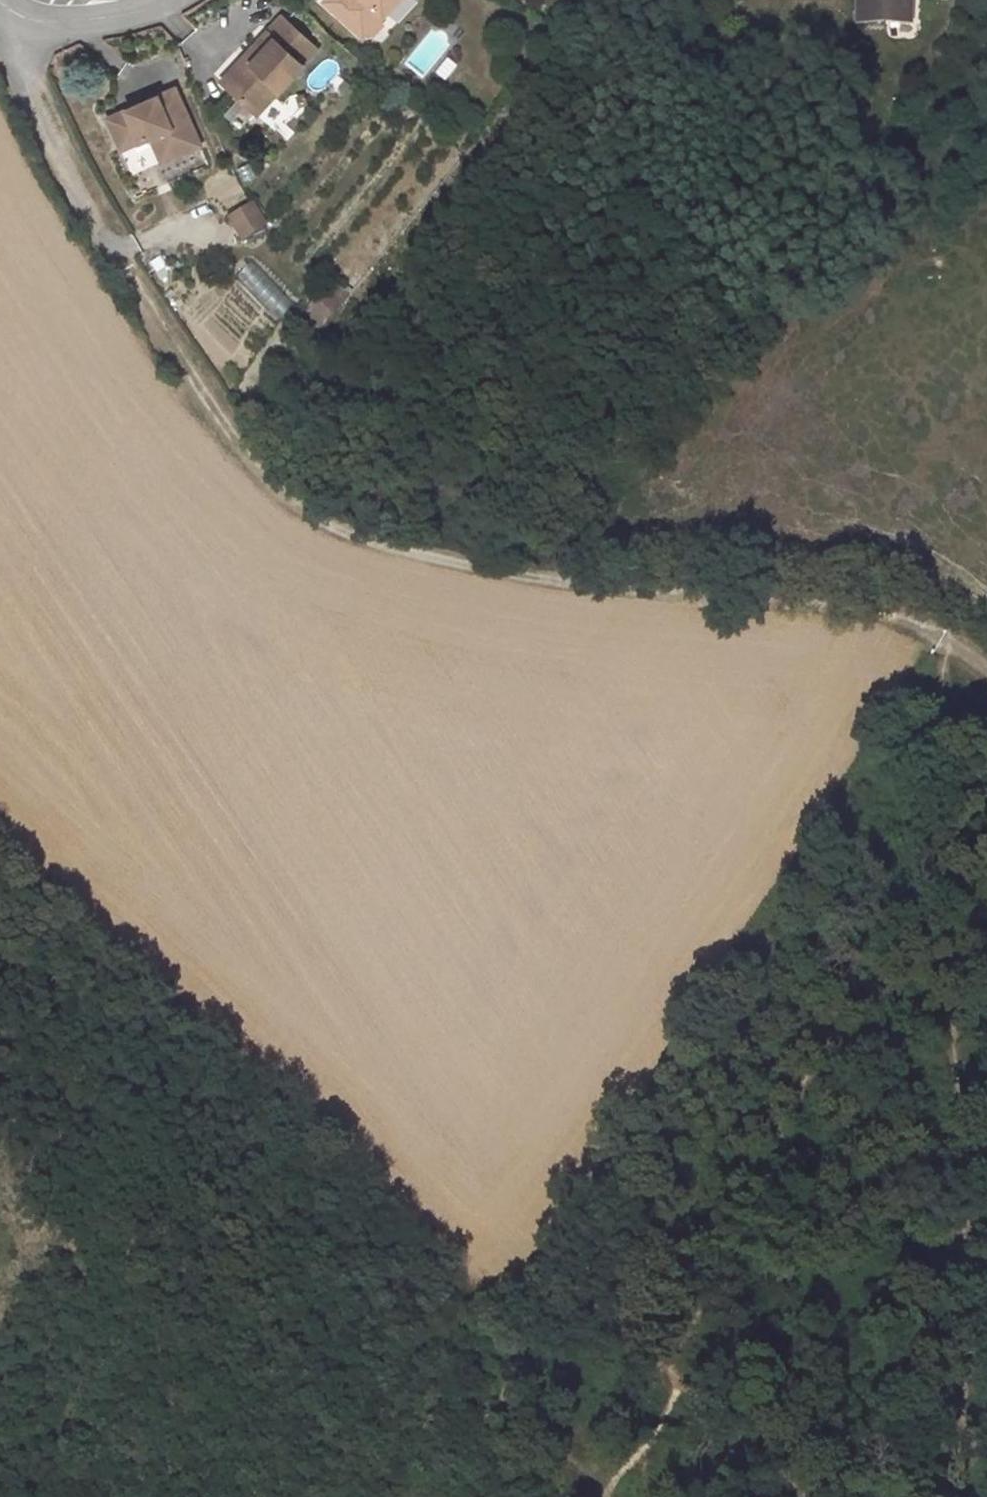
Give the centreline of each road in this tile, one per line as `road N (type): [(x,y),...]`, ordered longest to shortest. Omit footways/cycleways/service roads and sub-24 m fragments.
road 1 (track): [(986,671),(956,642),(908,618),(566,581),(396,553),(335,528),(229,439),(126,267)]
road 2 (unclassified): [(126,267),(0,18)]
road 3 (residential): [(0,3),(43,23),(138,13),(168,0)]

